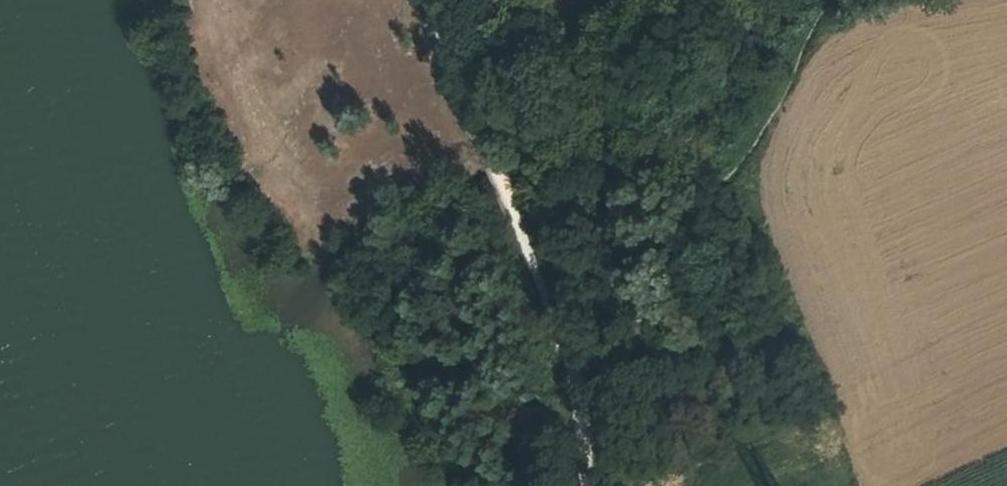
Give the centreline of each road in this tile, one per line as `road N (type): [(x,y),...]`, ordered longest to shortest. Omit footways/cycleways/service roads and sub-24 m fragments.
road 1 (track): [(591,418),(647,332),(637,188),(645,138),(789,0)]

